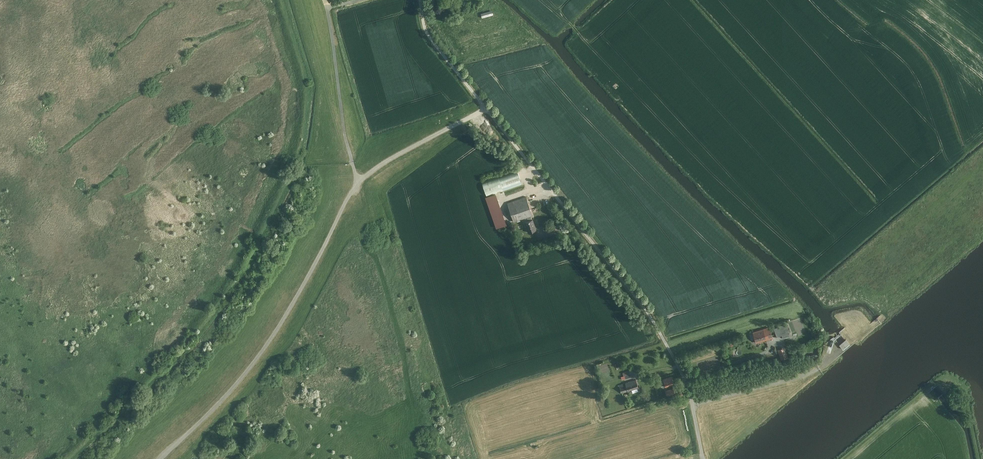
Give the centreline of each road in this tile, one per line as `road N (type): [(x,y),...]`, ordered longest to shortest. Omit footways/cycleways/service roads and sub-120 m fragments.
road 1 (track): [(704,458),(685,380),(654,320),(486,109)]
road 2 (track): [(354,188),(425,458)]
road 3 (track): [(358,181),(328,9)]
road 4 (track): [(420,0),(428,35),(486,109)]

